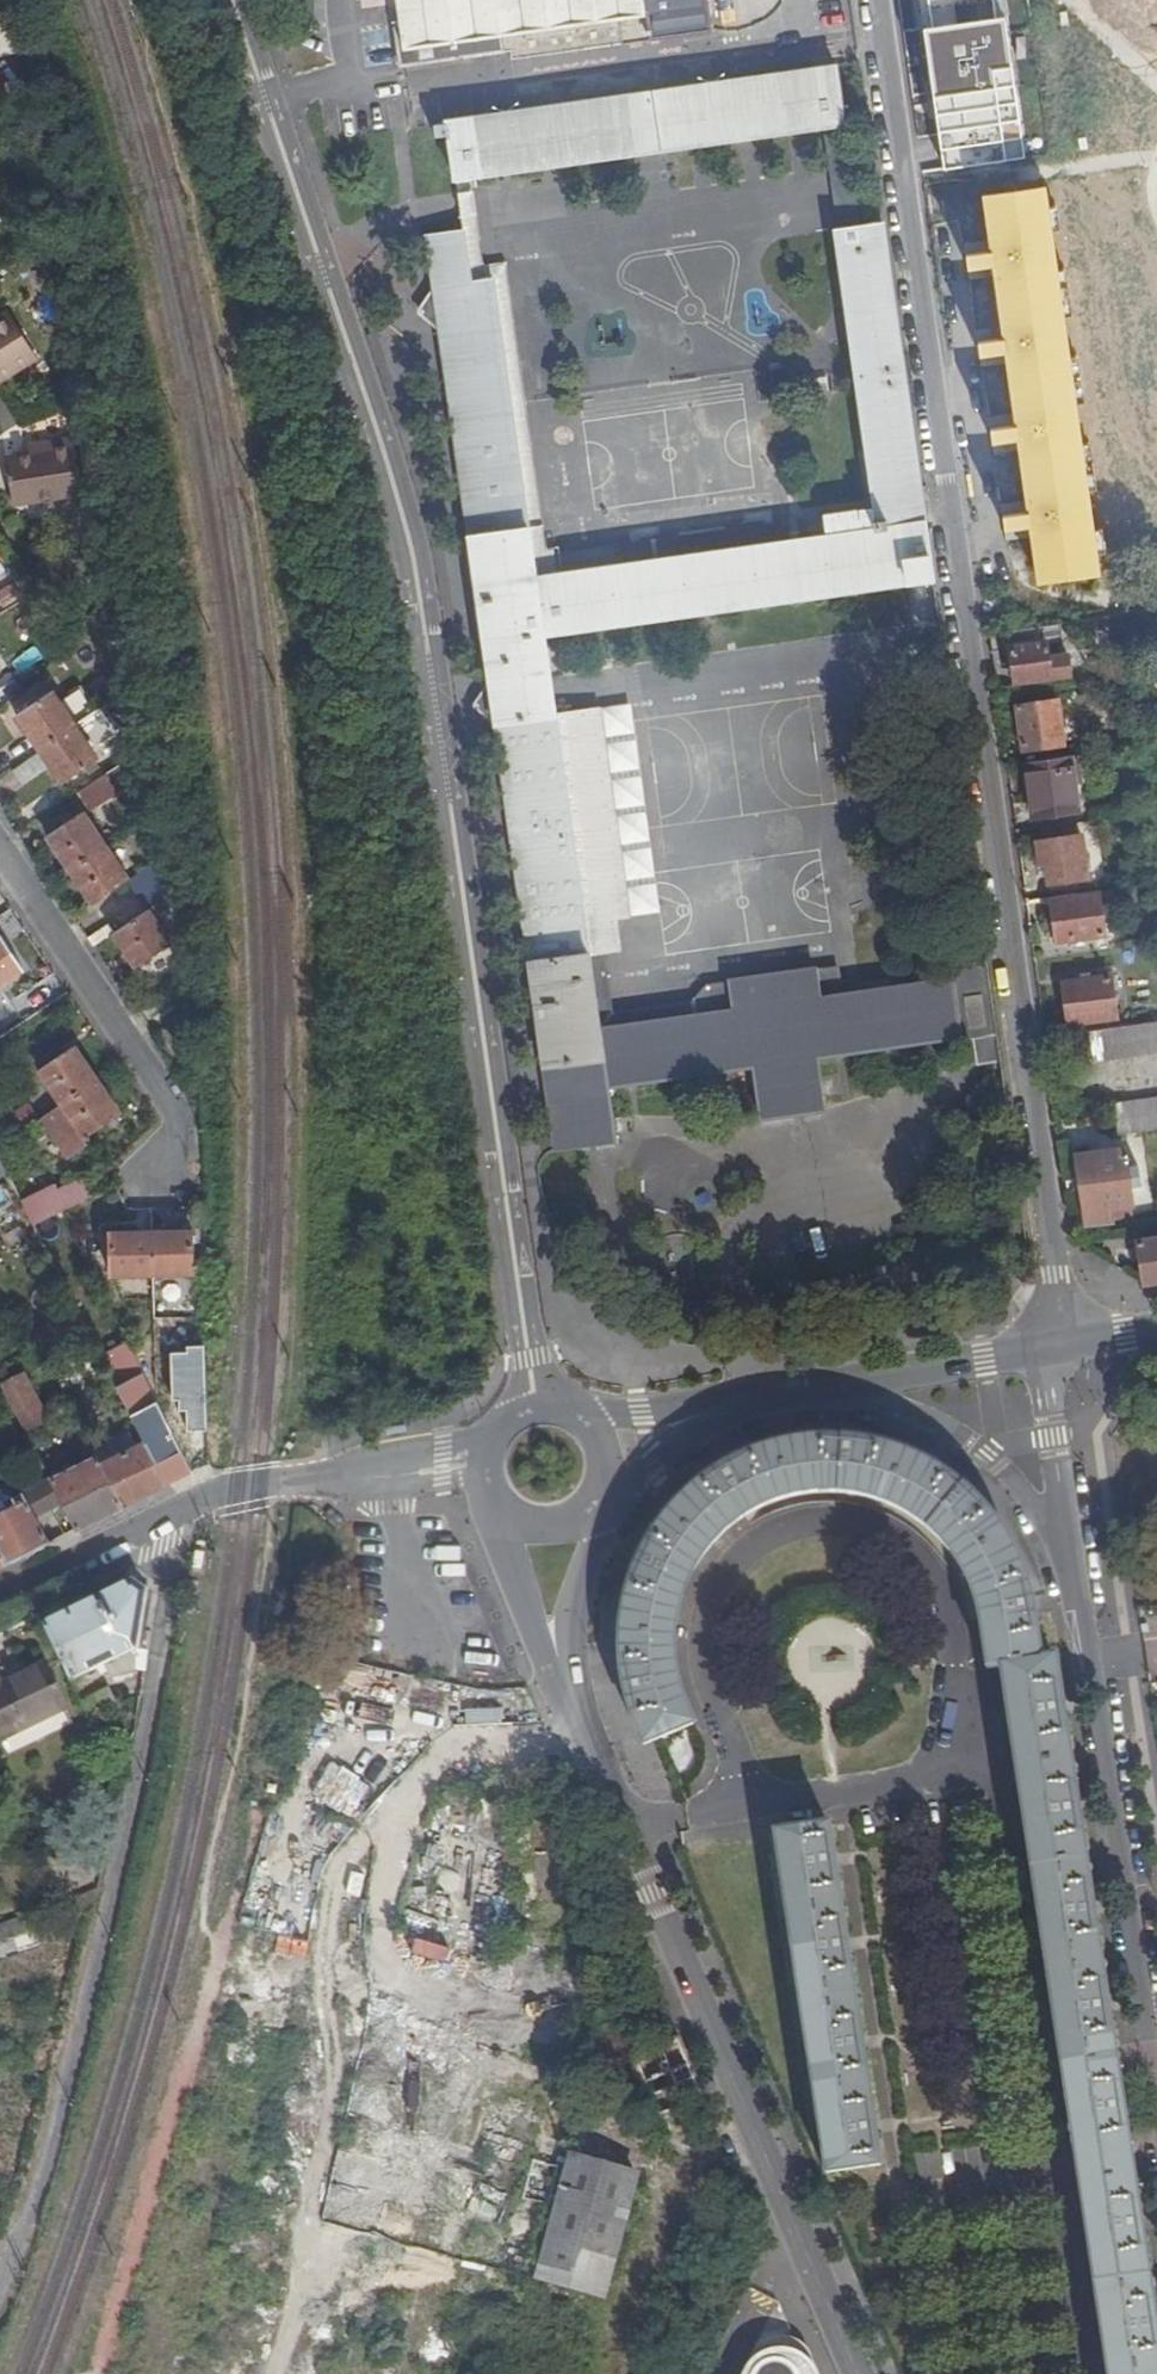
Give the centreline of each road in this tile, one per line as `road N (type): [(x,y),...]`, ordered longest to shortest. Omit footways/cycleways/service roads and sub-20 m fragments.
road 1 (residential): [(237,0),(426,616),(535,1406)]
road 2 (residential): [(874,0),(1054,1275),(1048,1351)]
road 3 (residential): [(861,2373),(554,1653)]
road 4 (residential): [(1075,1558),(1156,2113)]
road 5 (residential): [(488,1443),(200,1500),(0,1598)]
road 6 (track): [(569,1690),(468,1729),(208,1990)]
road 7 (track): [(368,2239),(411,2080),(381,1905),(411,1787)]
road 8 (residential): [(0,851),(177,1116),(147,1182)]
road 9 (residential): [(857,1389),(938,1421),(985,1452),(1075,1558)]
road 10 (track): [(256,1830),(181,2099)]
road 11 (track): [(480,1817),(411,2080)]
road 12 (track): [(316,2094),(345,1855)]
road 13 (residential): [(1075,1558),(1048,1351)]
road 14 (residential): [(1048,1351),(857,1389)]
road 15 (residential): [(757,1399),(575,1413)]
road 16 (residential): [(605,1487),(699,1424),(757,1399)]
road 17 (residential): [(495,1505),(554,1653)]
road 18 (residential): [(554,1653),(596,1505)]

